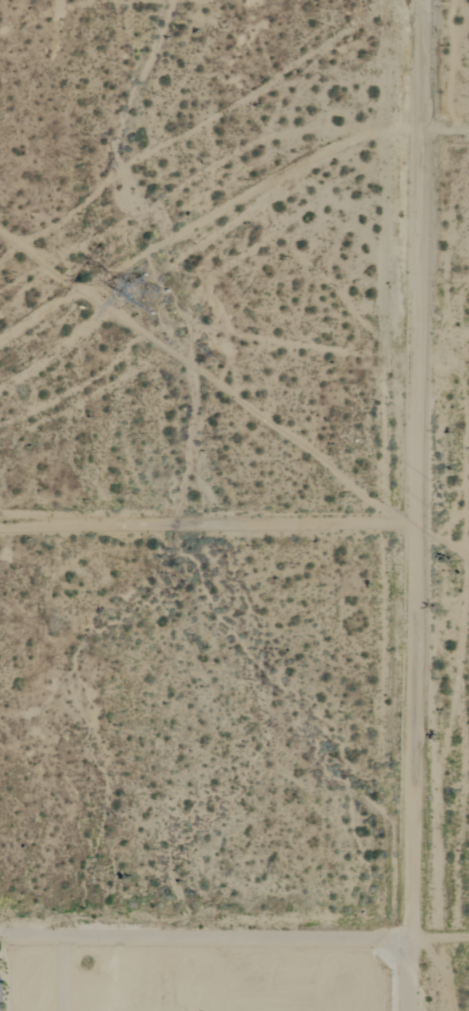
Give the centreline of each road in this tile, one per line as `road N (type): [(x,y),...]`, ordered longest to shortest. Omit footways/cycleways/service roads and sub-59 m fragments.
road 1 (residential): [(425,1010),(403,938),(420,535),(417,0)]
road 2 (track): [(0,534),(420,535)]
road 3 (track): [(0,134),(164,139),(415,129)]
road 4 (track): [(468,939),(403,938),(322,953),(55,953)]

